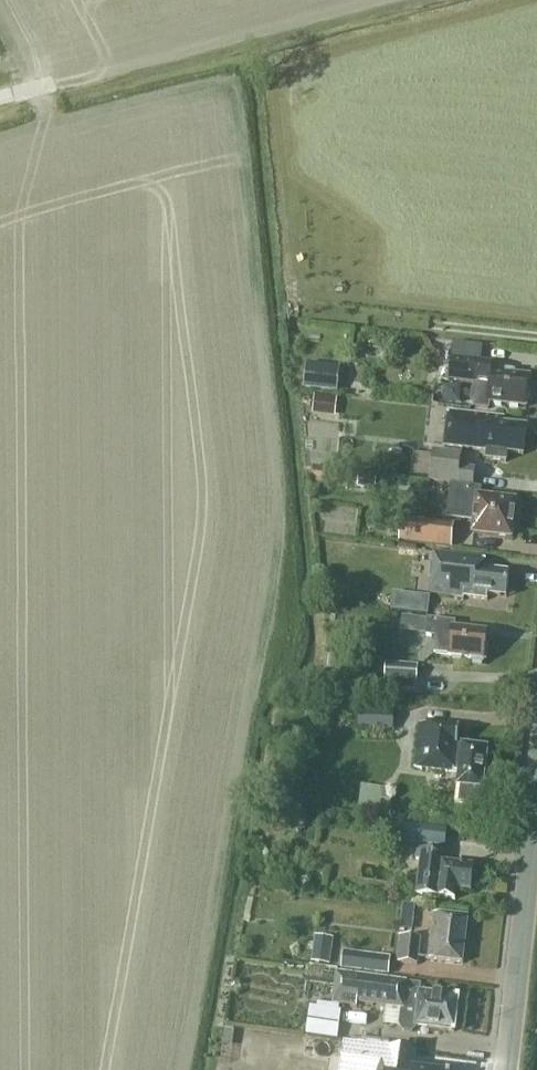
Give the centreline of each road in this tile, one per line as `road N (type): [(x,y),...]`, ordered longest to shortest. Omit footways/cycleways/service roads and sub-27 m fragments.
road 1 (tertiary): [(503,1069),(536,785)]

